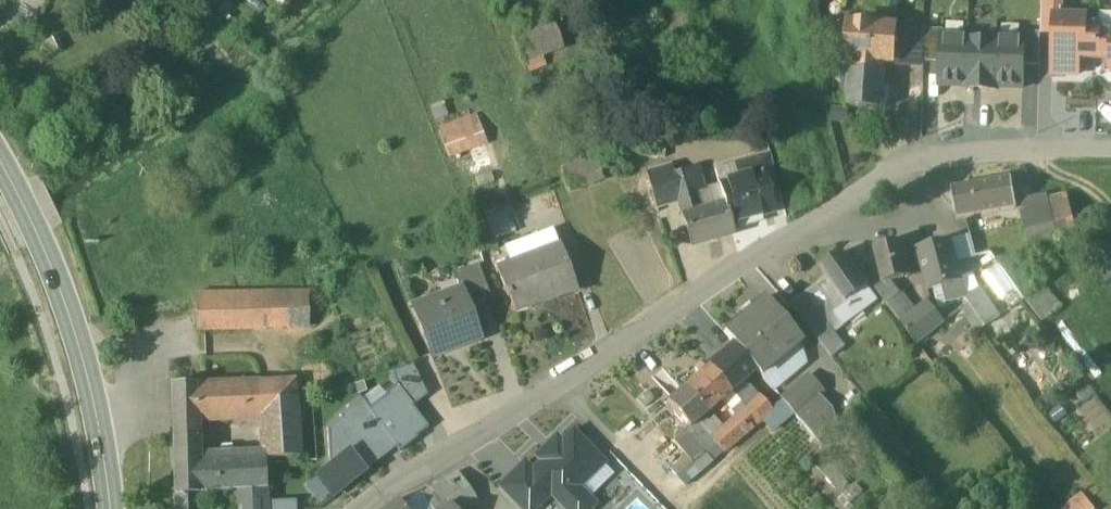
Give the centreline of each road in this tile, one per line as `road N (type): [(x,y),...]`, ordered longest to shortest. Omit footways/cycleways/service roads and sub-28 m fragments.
road 1 (residential): [(355,508),(909,166),(983,144),(1110,150)]
road 2 (primary): [(109,508),(80,353),(36,233),(0,165)]

